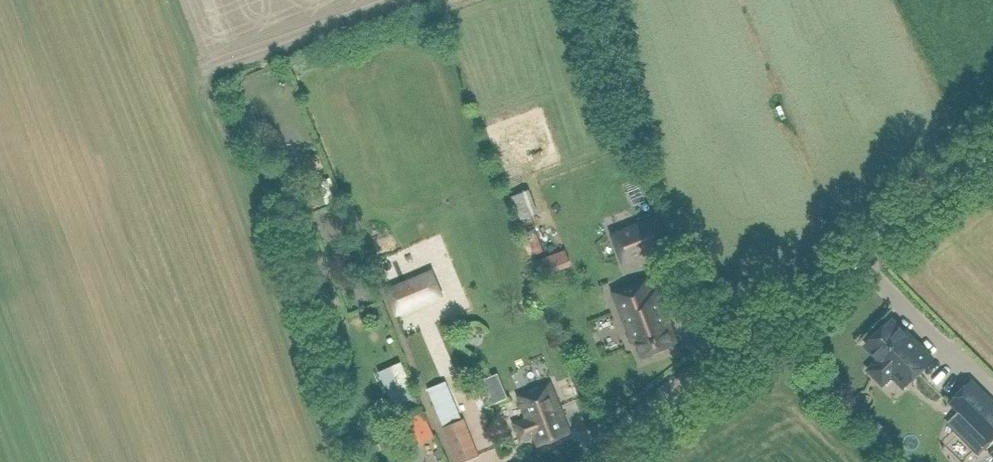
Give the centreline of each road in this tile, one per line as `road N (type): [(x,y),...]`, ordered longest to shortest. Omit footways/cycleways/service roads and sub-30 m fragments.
road 1 (unclassified): [(591,461),(992,146)]

